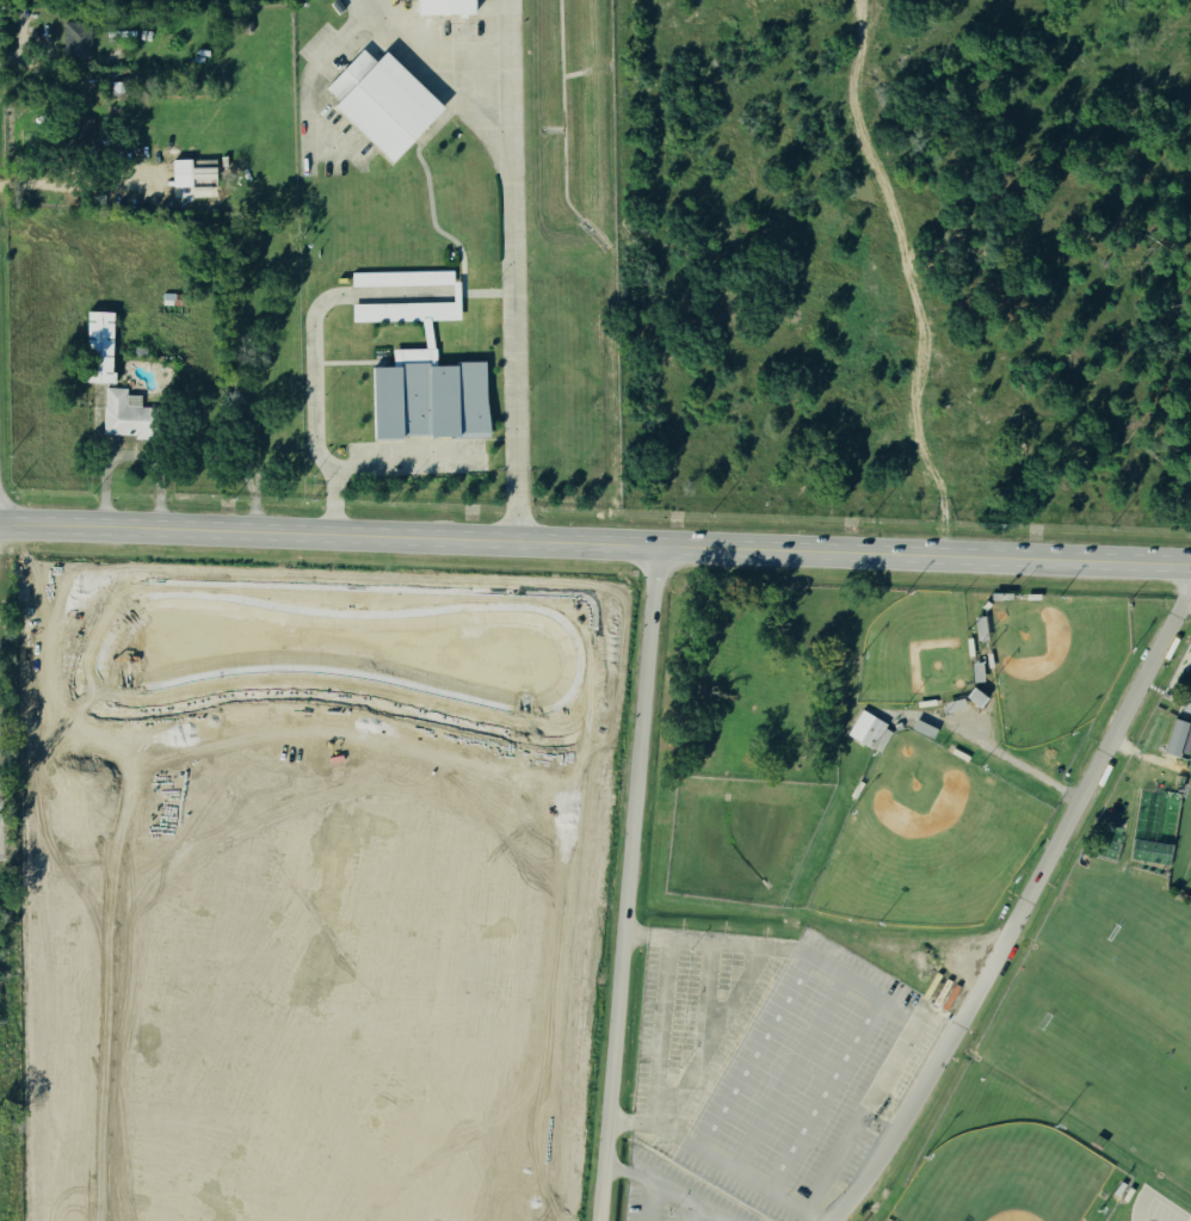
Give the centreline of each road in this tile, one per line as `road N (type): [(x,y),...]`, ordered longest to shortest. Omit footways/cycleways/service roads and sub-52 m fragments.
road 1 (secondary): [(0,522),(1190,565)]
road 2 (residential): [(601,1220),(659,545)]

